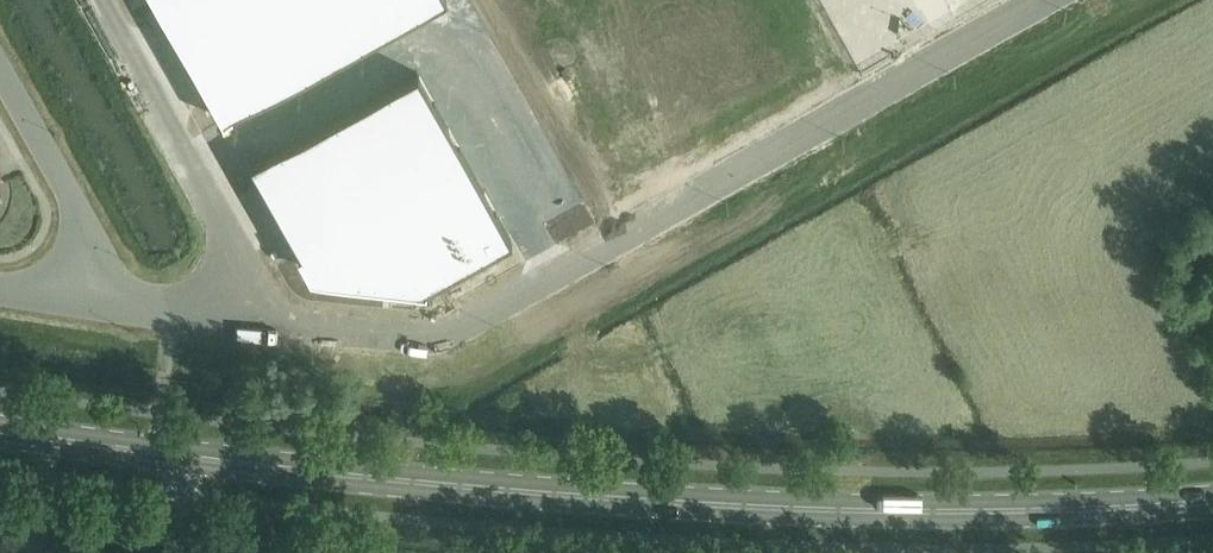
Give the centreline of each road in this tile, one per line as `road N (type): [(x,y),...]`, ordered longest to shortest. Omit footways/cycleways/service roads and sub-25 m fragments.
road 1 (primary): [(1212,500),(967,511),(651,501),(340,473),(0,430)]
road 2 (residential): [(266,319),(441,340),(1025,0)]
road 3 (residential): [(266,319),(90,0)]
road 4 (unclassified): [(82,297),(85,254),(75,211),(0,72)]

